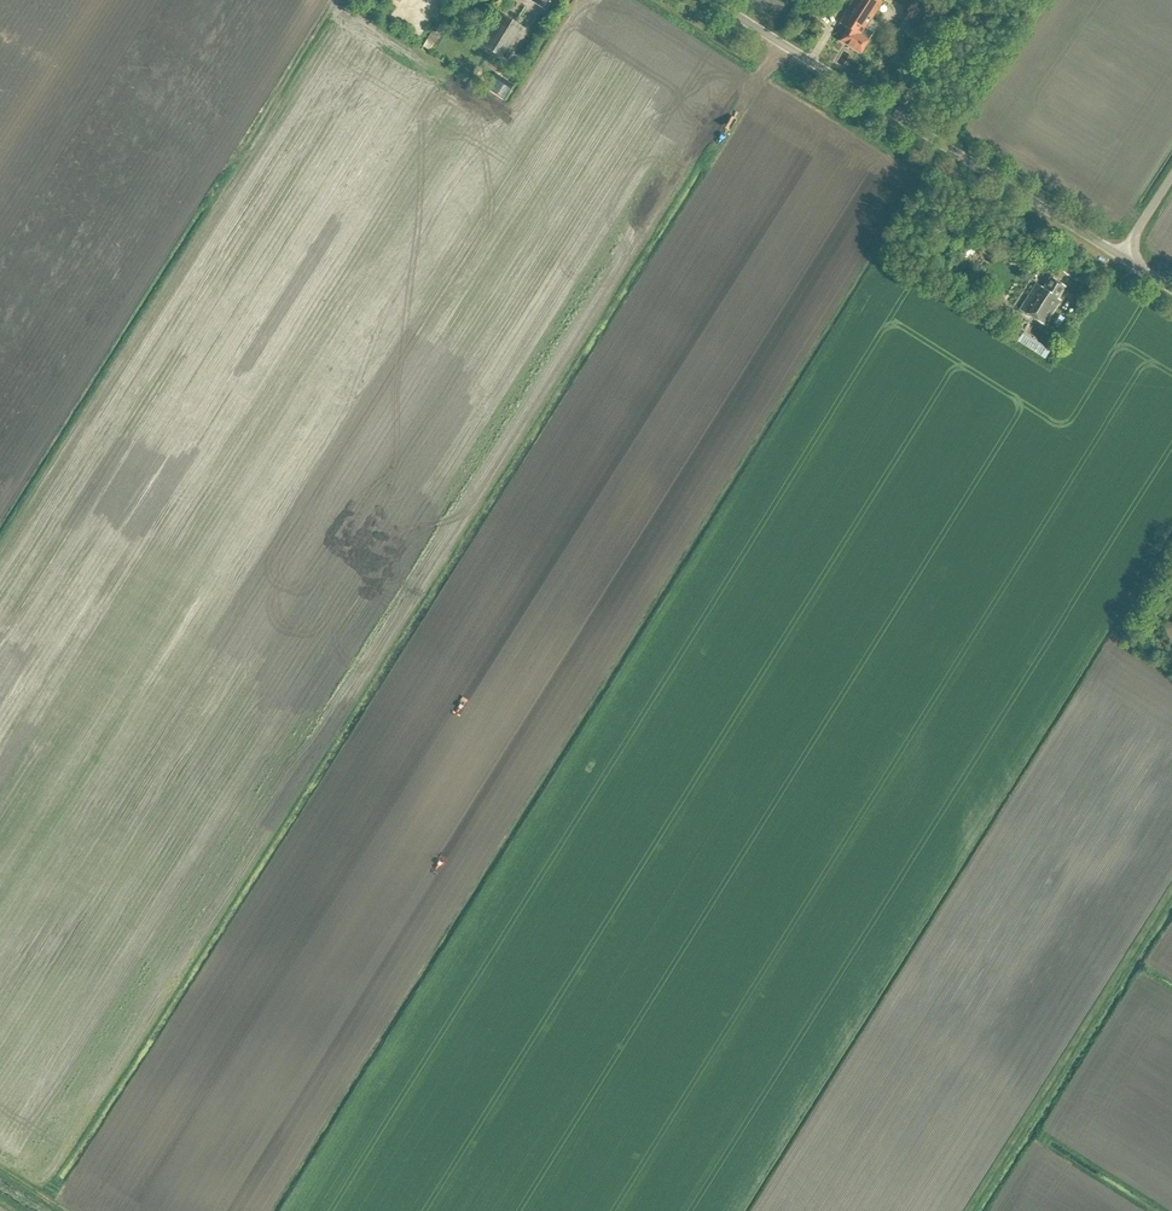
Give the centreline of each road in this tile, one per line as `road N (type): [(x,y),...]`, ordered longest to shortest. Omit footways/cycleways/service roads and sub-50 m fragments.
road 1 (unclassified): [(1121,256),(710,0)]
road 2 (track): [(1171,890),(968,1210)]

